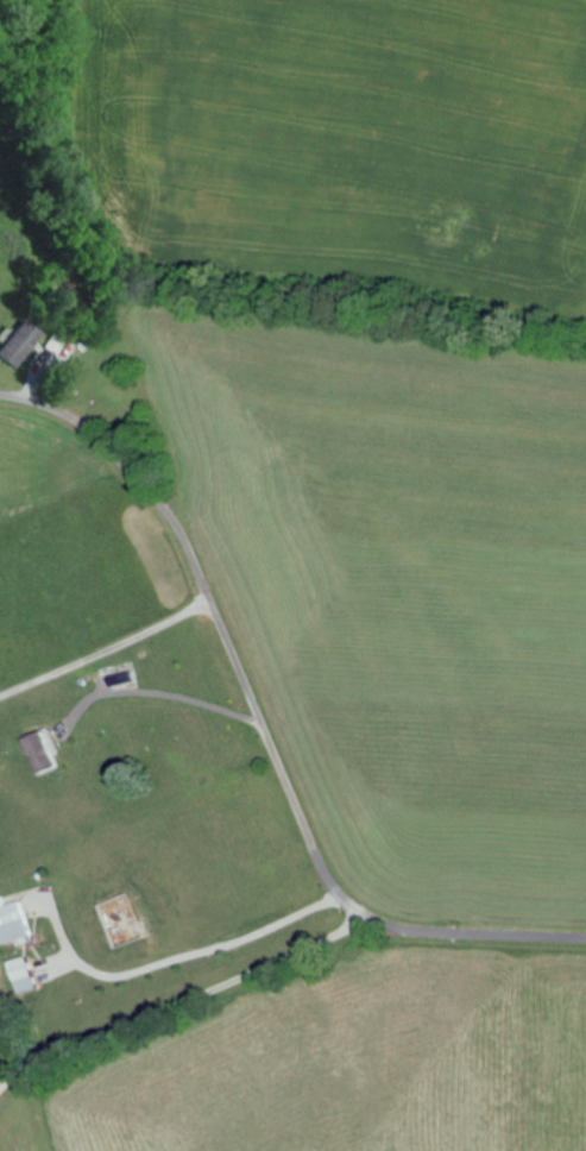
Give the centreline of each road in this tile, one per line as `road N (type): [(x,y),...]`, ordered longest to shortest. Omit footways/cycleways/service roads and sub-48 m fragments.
road 1 (residential): [(0,397),(51,410),(88,434),(177,527),(309,847),(345,904),(405,930),(585,938)]
road 2 (residential): [(296,814),(247,851),(170,854)]

